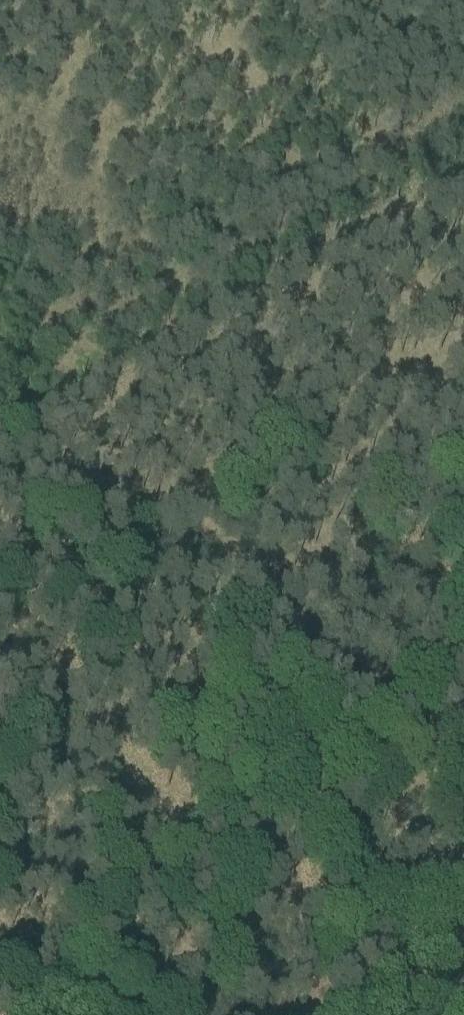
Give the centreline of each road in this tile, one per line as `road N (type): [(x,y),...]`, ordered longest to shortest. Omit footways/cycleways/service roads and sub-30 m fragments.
road 1 (track): [(0,447),(463,185)]

